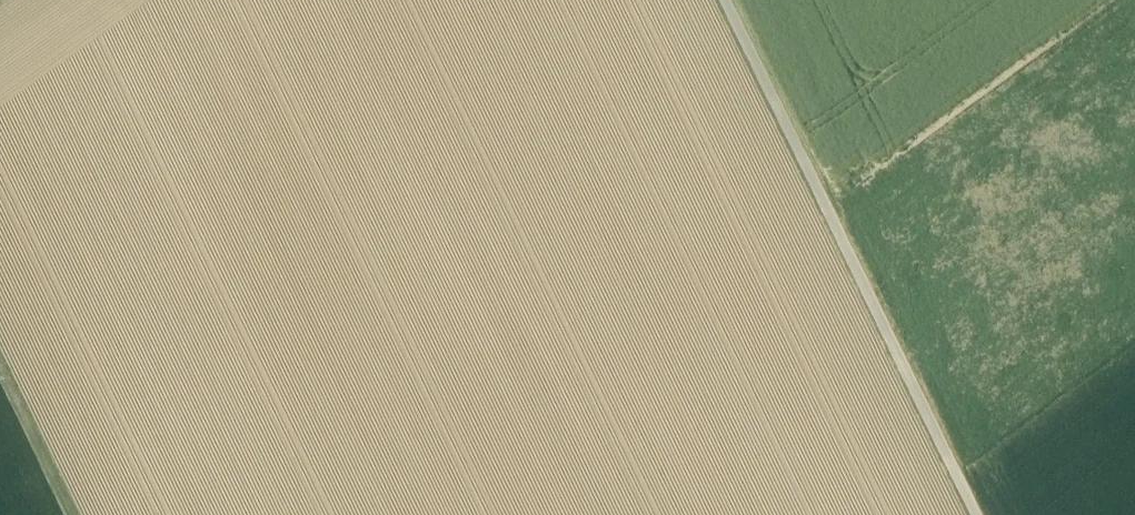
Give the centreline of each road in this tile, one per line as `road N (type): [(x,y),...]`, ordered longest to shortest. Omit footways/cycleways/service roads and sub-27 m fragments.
road 1 (track): [(975,514),(725,0)]
road 2 (track): [(0,370),(70,514)]

